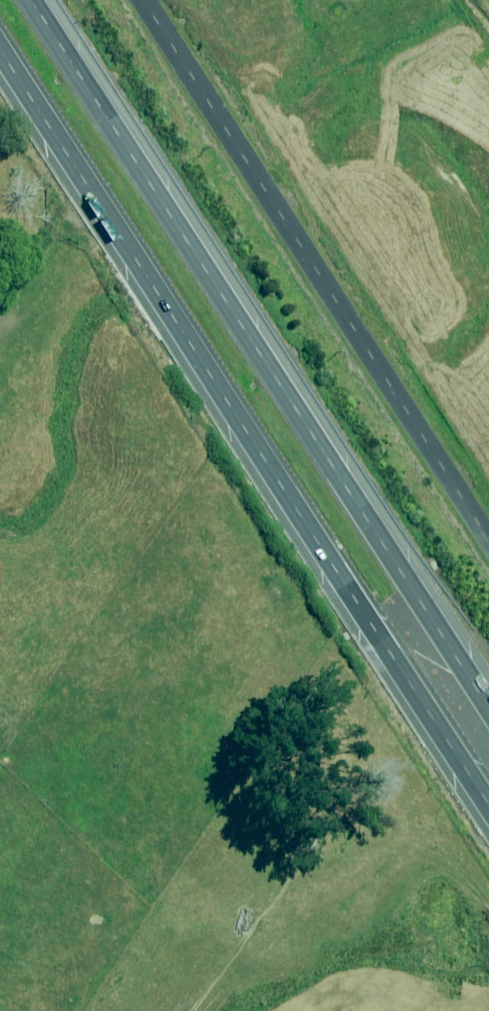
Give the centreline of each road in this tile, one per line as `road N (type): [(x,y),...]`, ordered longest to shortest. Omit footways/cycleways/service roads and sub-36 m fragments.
road 1 (motorway): [(488,804),(0,51)]
road 2 (motorway): [(35,0),(488,689)]
road 3 (unclassified): [(150,0),(488,535)]

